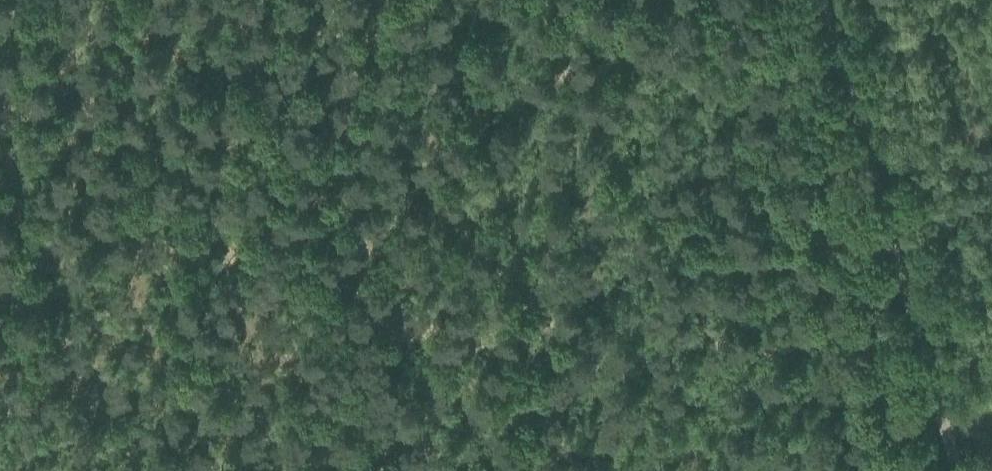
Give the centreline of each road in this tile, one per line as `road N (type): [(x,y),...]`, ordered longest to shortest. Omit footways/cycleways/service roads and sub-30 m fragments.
road 1 (track): [(943,470),(813,0)]

